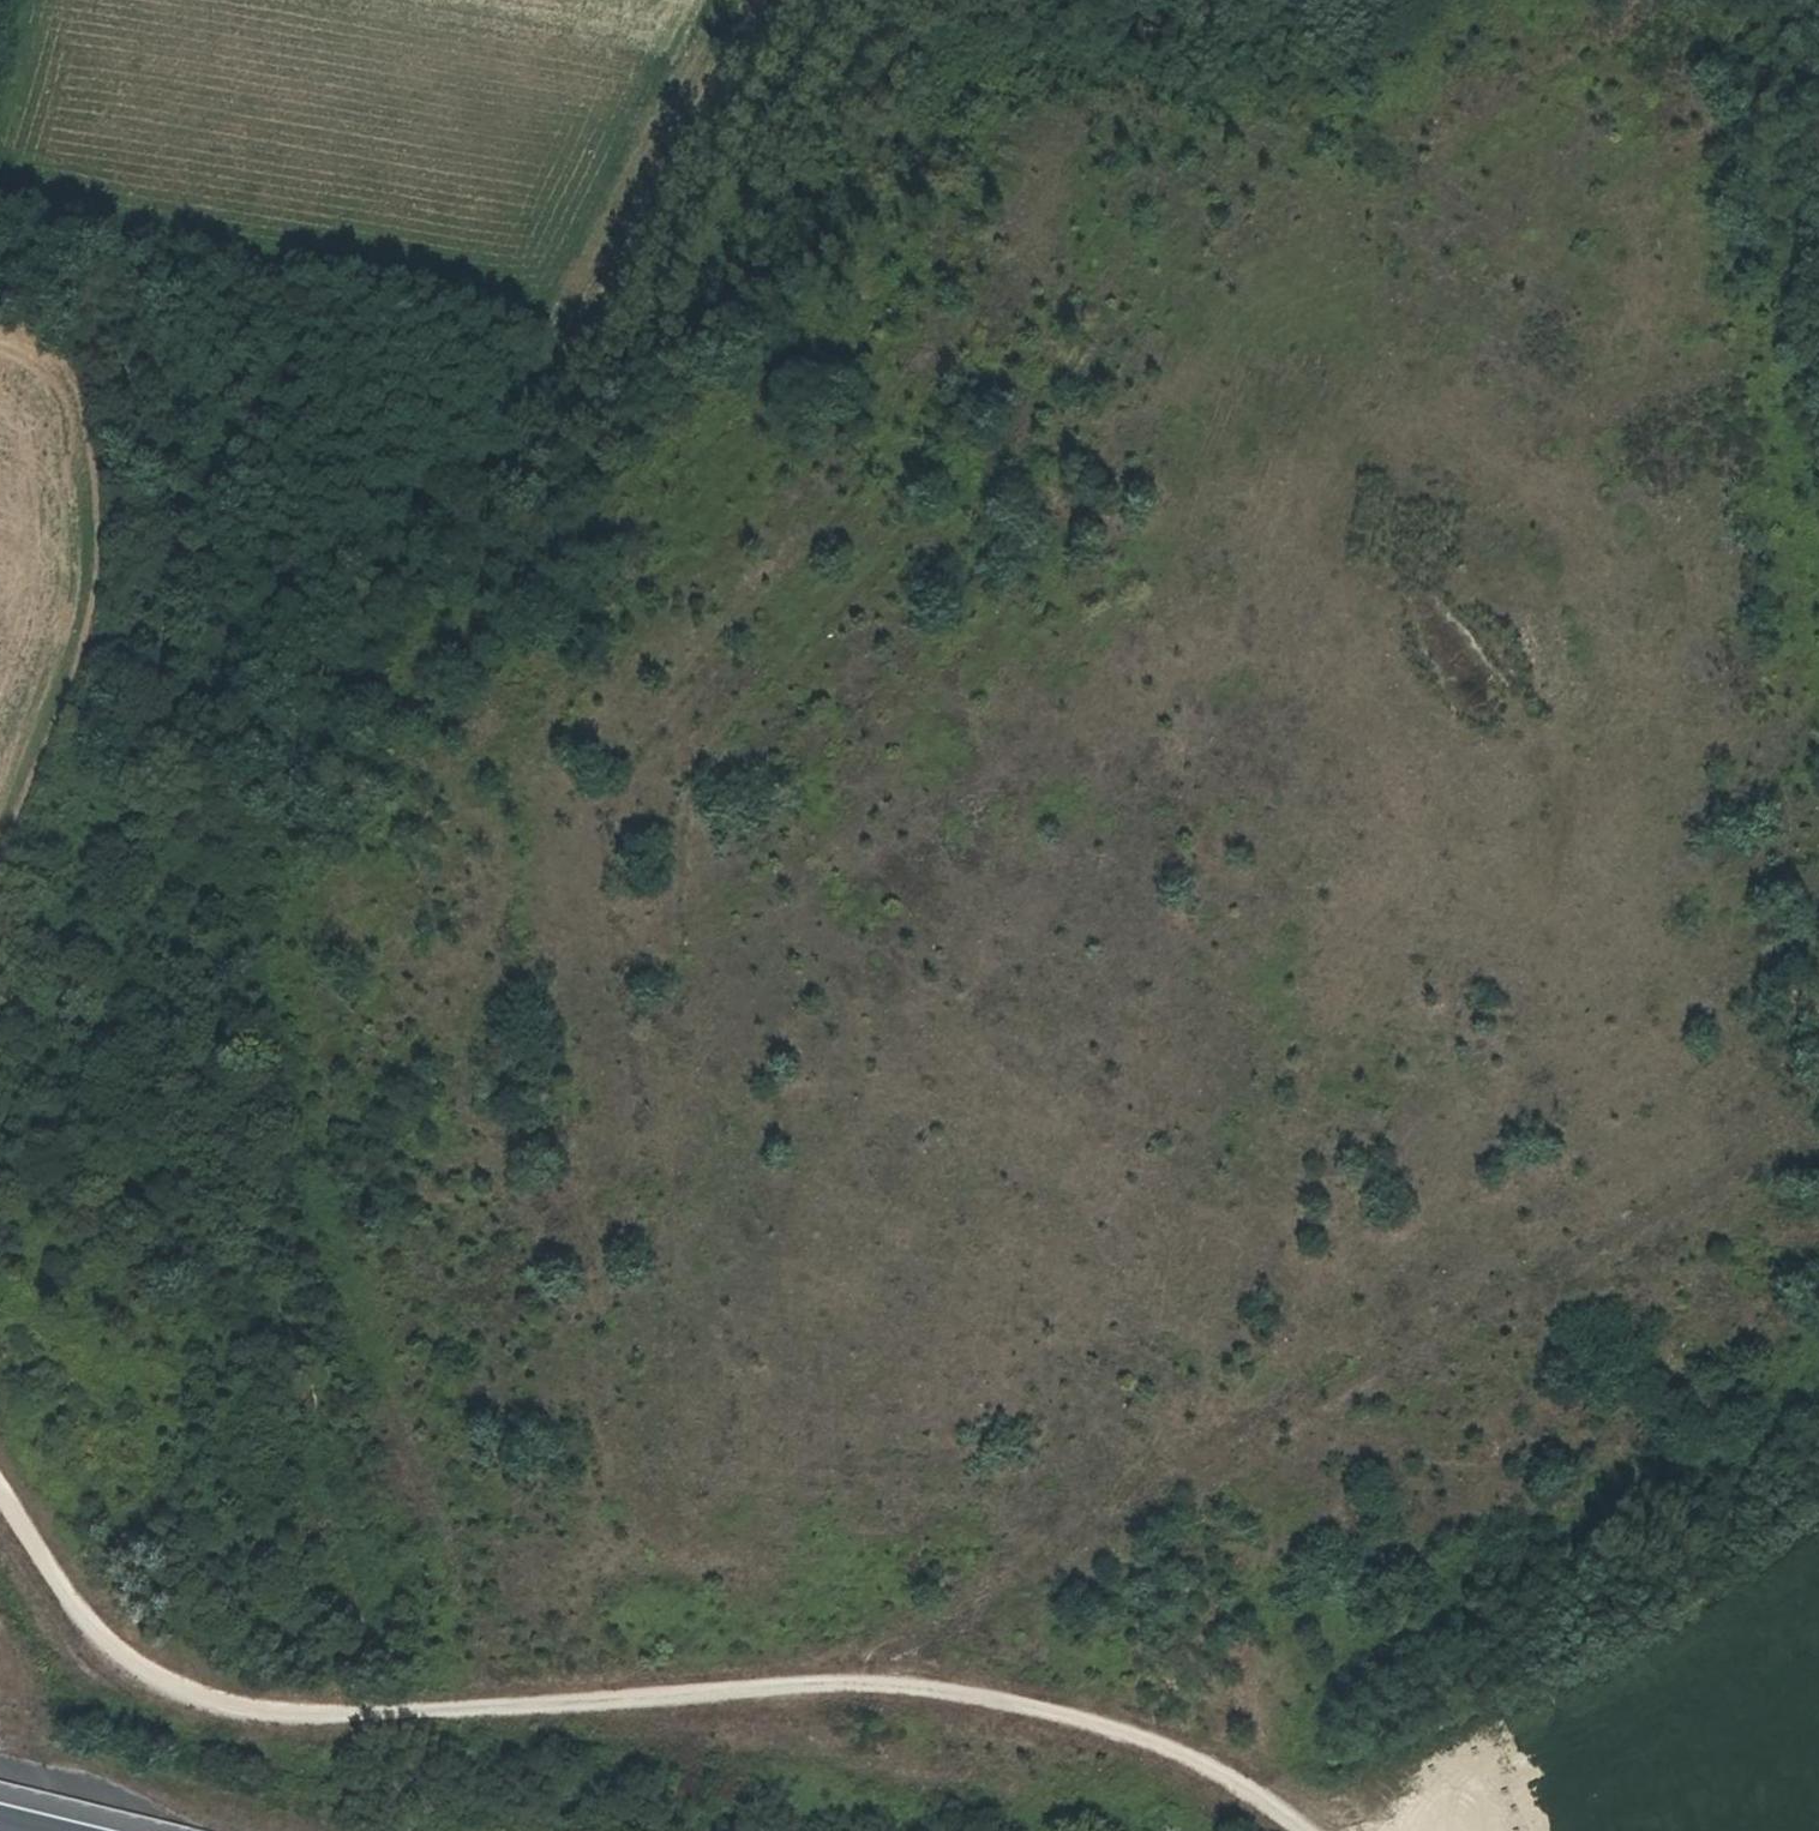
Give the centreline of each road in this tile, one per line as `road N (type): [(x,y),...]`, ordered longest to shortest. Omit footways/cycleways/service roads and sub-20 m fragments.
road 1 (track): [(1313,1830),(1276,1807),(1061,1715),(857,1685),(238,1712),(102,1644),(0,1503)]
road 2 (track): [(713,0),(551,321)]

